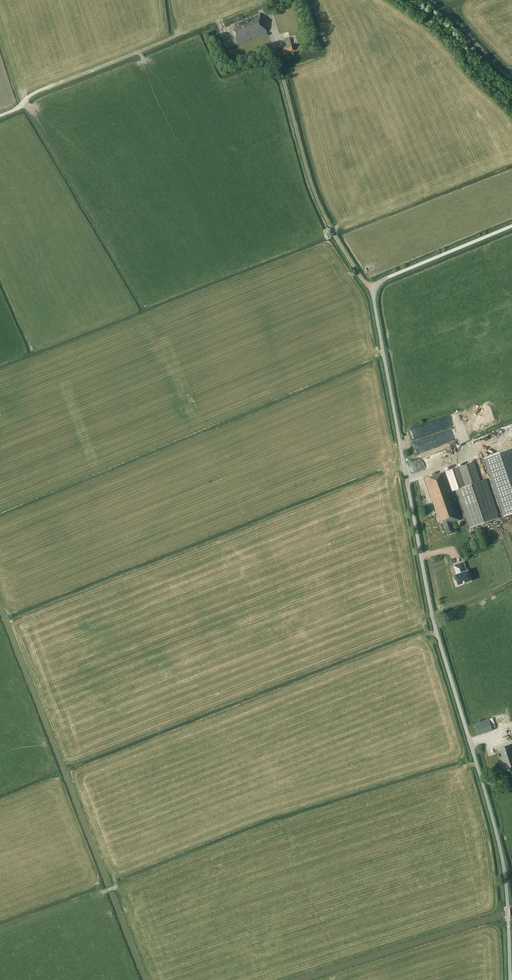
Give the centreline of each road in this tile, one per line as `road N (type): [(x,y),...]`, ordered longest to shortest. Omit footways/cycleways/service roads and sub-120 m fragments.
road 1 (tertiary): [(510,979),(501,847),(430,606),(373,299),(373,288),(390,276),(511,226)]
road 2 (track): [(373,288),(316,197),(275,48)]
road 3 (track): [(0,115),(217,21),(228,43)]

